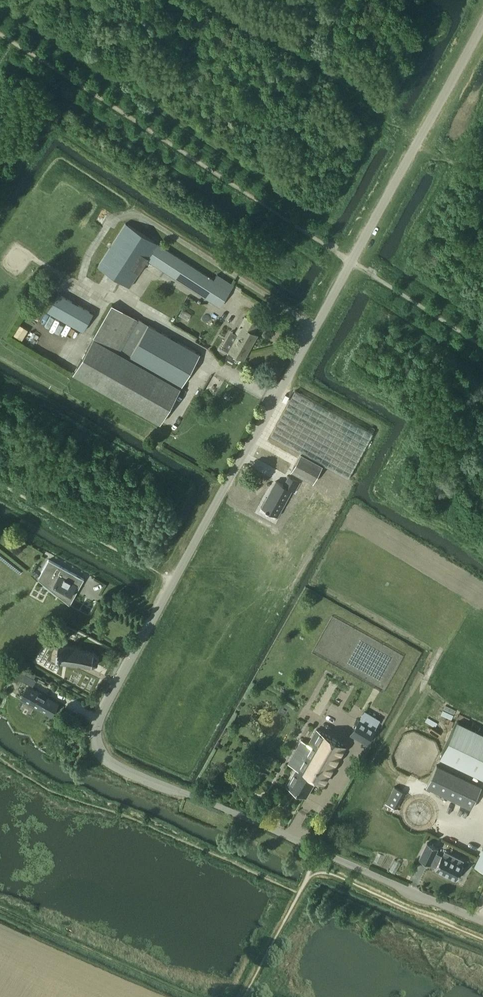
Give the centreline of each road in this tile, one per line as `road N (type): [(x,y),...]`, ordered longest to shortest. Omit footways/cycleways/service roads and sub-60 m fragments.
road 1 (unclassified): [(482,920),(120,768),(95,739),(101,714),(482,22)]

